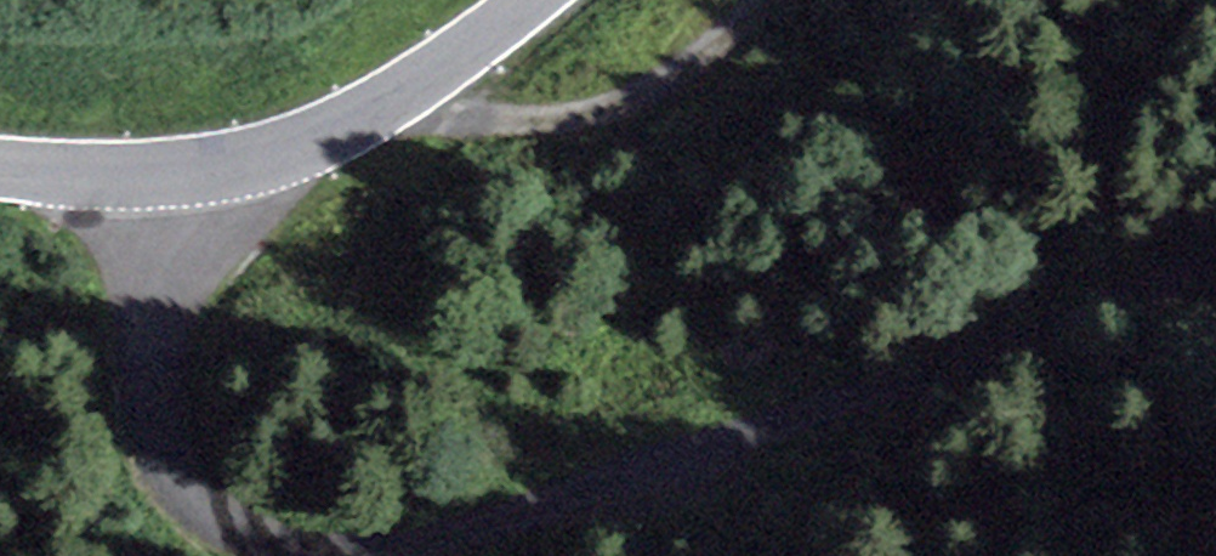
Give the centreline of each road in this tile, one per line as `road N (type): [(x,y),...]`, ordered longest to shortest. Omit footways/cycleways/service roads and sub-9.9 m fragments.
road 1 (track): [(1215,227),(414,543),(325,550),(245,536),(195,498),(163,450),(147,367),(153,268),(183,170)]
road 2 (secondary): [(0,165),(183,170),(259,157),(439,66),(525,0)]
road 3 (track): [(439,66),(481,100),(565,114),(636,87),(755,0)]

